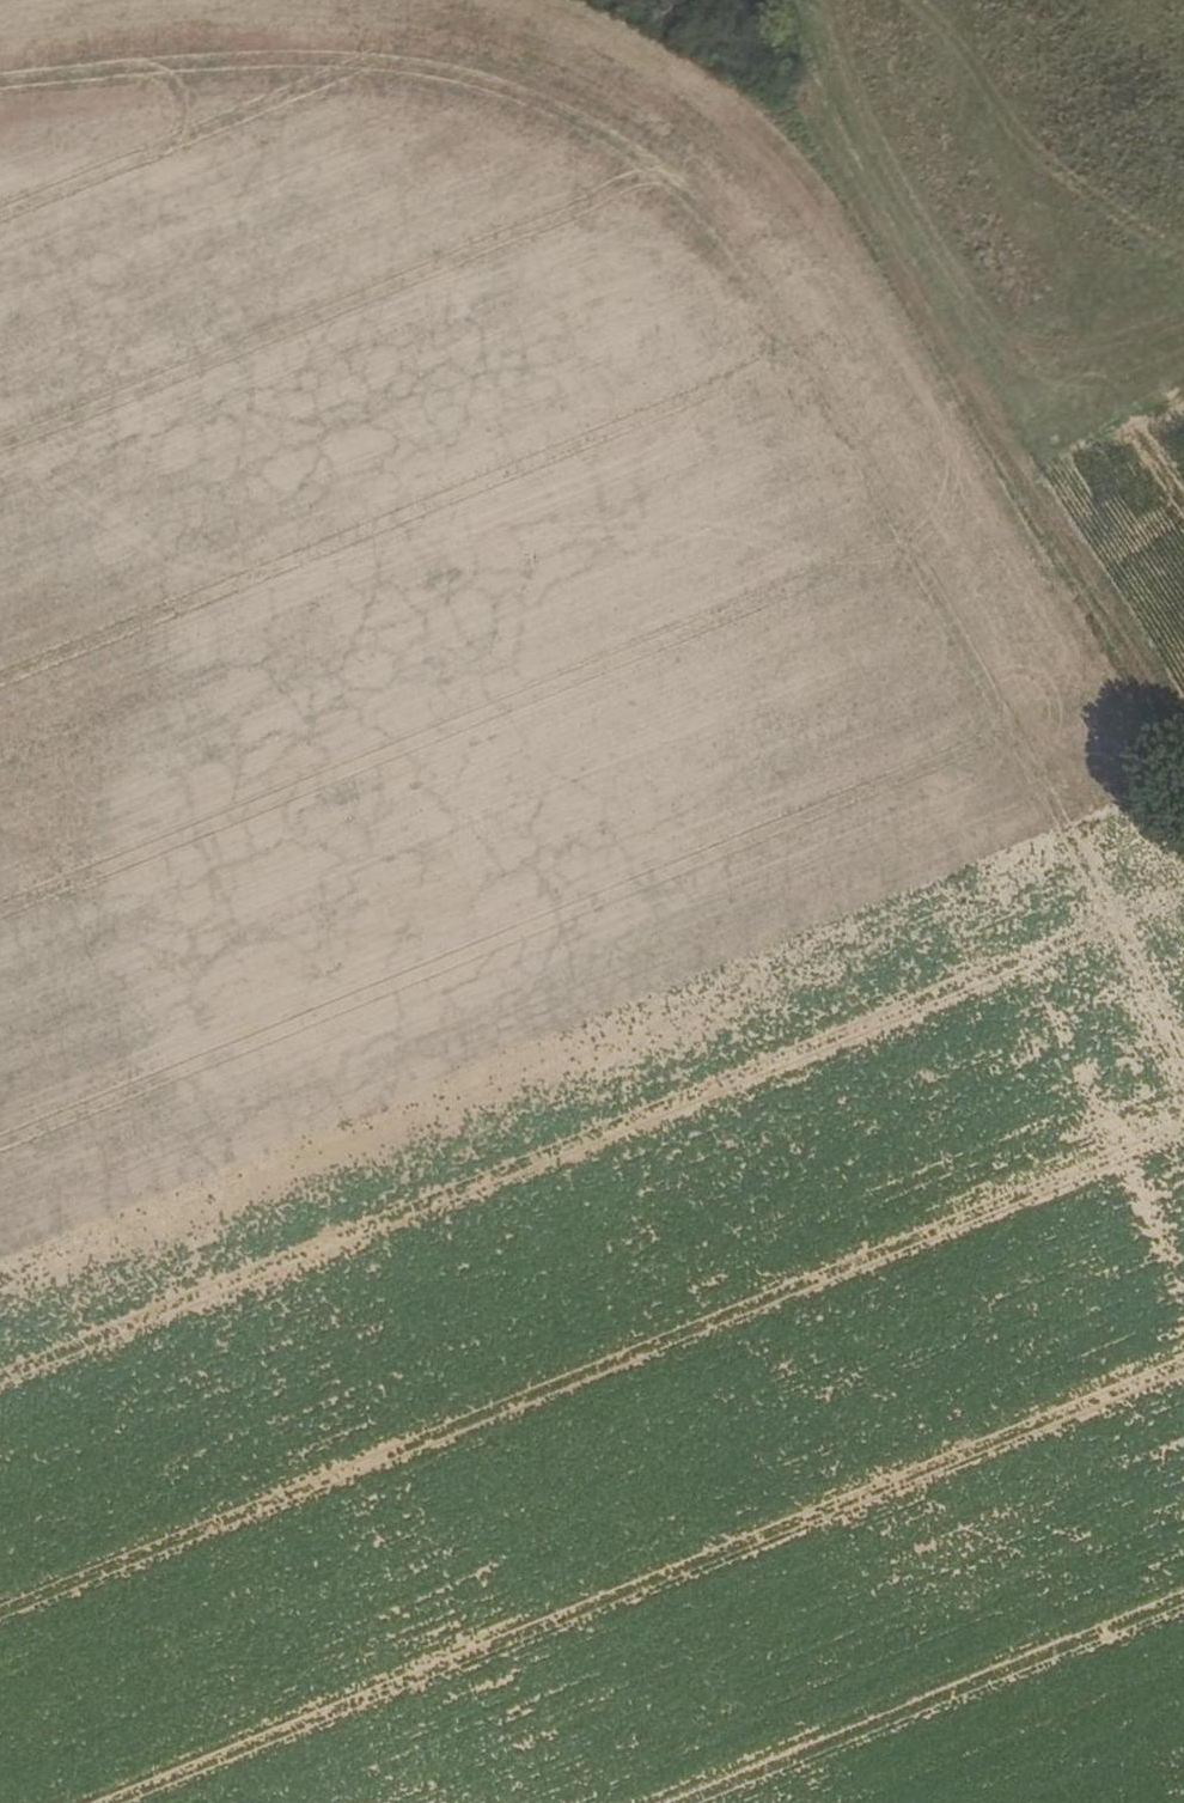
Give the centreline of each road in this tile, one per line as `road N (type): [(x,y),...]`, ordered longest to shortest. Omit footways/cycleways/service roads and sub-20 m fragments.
road 1 (track): [(993,423),(1115,626),(1183,764)]

